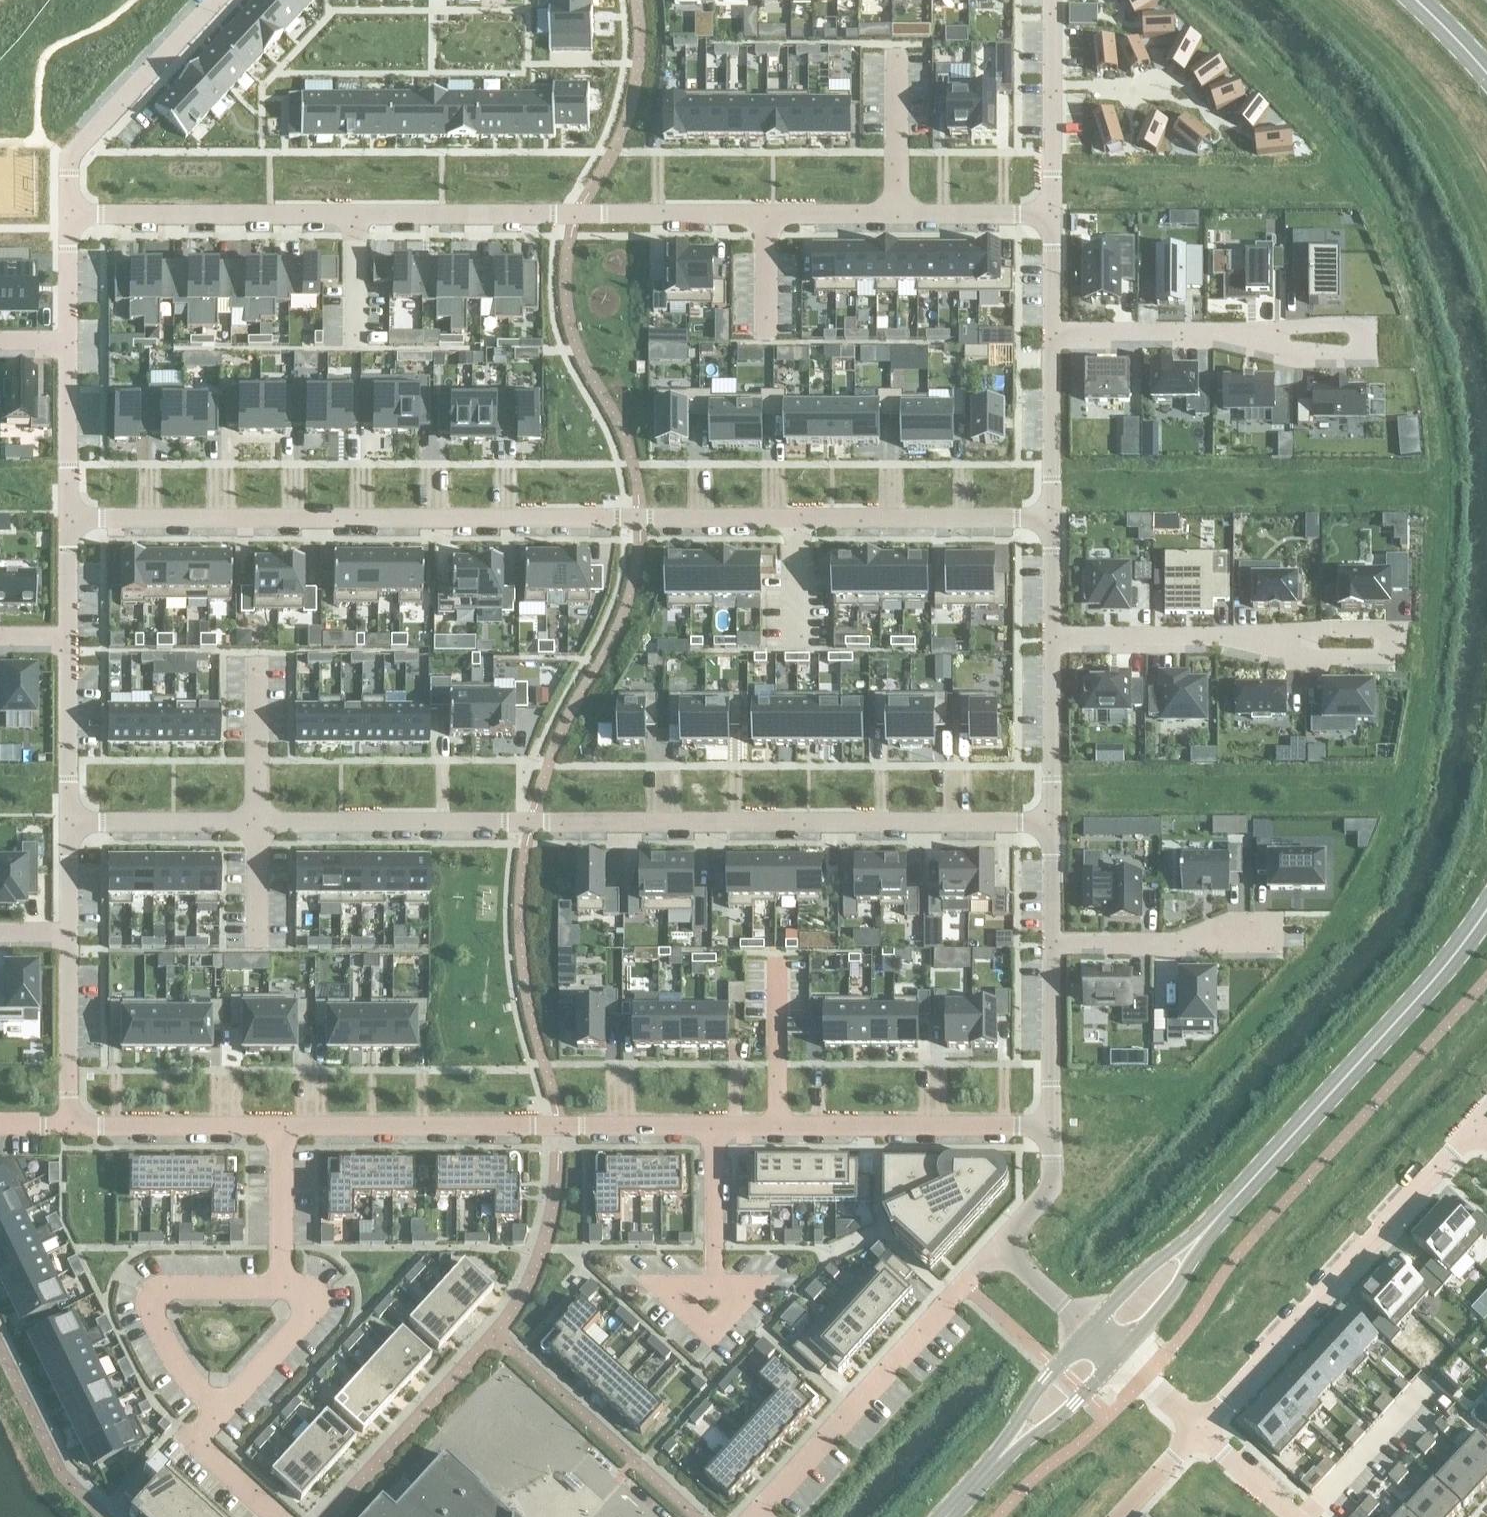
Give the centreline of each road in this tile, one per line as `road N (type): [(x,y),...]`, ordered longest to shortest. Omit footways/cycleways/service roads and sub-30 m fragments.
road 1 (residential): [(1055,214),(71,214)]
road 2 (residential): [(70,521),(1053,520)]
road 3 (residential): [(1051,821),(72,824)]
road 4 (residential): [(72,1125),(718,1127)]
road 5 (secondary): [(1486,914),(1197,1240)]
road 6 (residential): [(1189,1424),(1465,1130)]
road 7 (residential): [(751,1516),(1003,1254)]
road 8 (residential): [(718,1127),(1047,1138)]
road 9 (residential): [(1286,642),(1052,641)]
road 10 (residential): [(1050,945),(1172,943),(1230,929),(1280,931)]
road 11 (residential): [(1260,333),(1297,354),(1370,354),(1366,323),(1288,327)]
road 12 (residential): [(1055,214),(1056,0)]
road 13 (residential): [(72,152),(219,0)]
road 14 (residential): [(1053,331),(1260,333)]
road 15 (residential): [(1286,642),(1307,629),(1386,629),(1387,657),(1323,658)]
road 16 (residential): [(1047,1138),(1050,945)]
road 17 (residential): [(1053,520),(1053,331)]
road 18 (residential): [(714,1284),(759,1283),(710,1334),(659,1284)]
road 19 (residential): [(73,938),(72,1125)]
road 20 (residential): [(71,643),(72,824)]
road 21 (residential): [(1051,821),(1052,641)]
road 22 (residential): [(69,341),(70,521)]
road 23 (residential): [(714,1284),(718,1127)]
road 24 (secondary): [(1011,1446),(1057,1420),(1120,1353)]
road 25 (secondary): [(1090,1328),(1033,1397),(1011,1446)]
road 26 (secondary): [(1197,1240),(1149,1268),(1090,1328)]
road 27 (secondary): [(1120,1353),(1176,1289),(1197,1240)]
road 28 (residential): [(1003,1254),(1031,1218),(1047,1138)]
road 29 (residential): [(71,214),(69,341)]
road 30 (residential): [(1050,945),(1051,821)]
road 31 (residential): [(70,521),(71,643)]
road 32 (residential): [(1052,641),(1053,520)]

